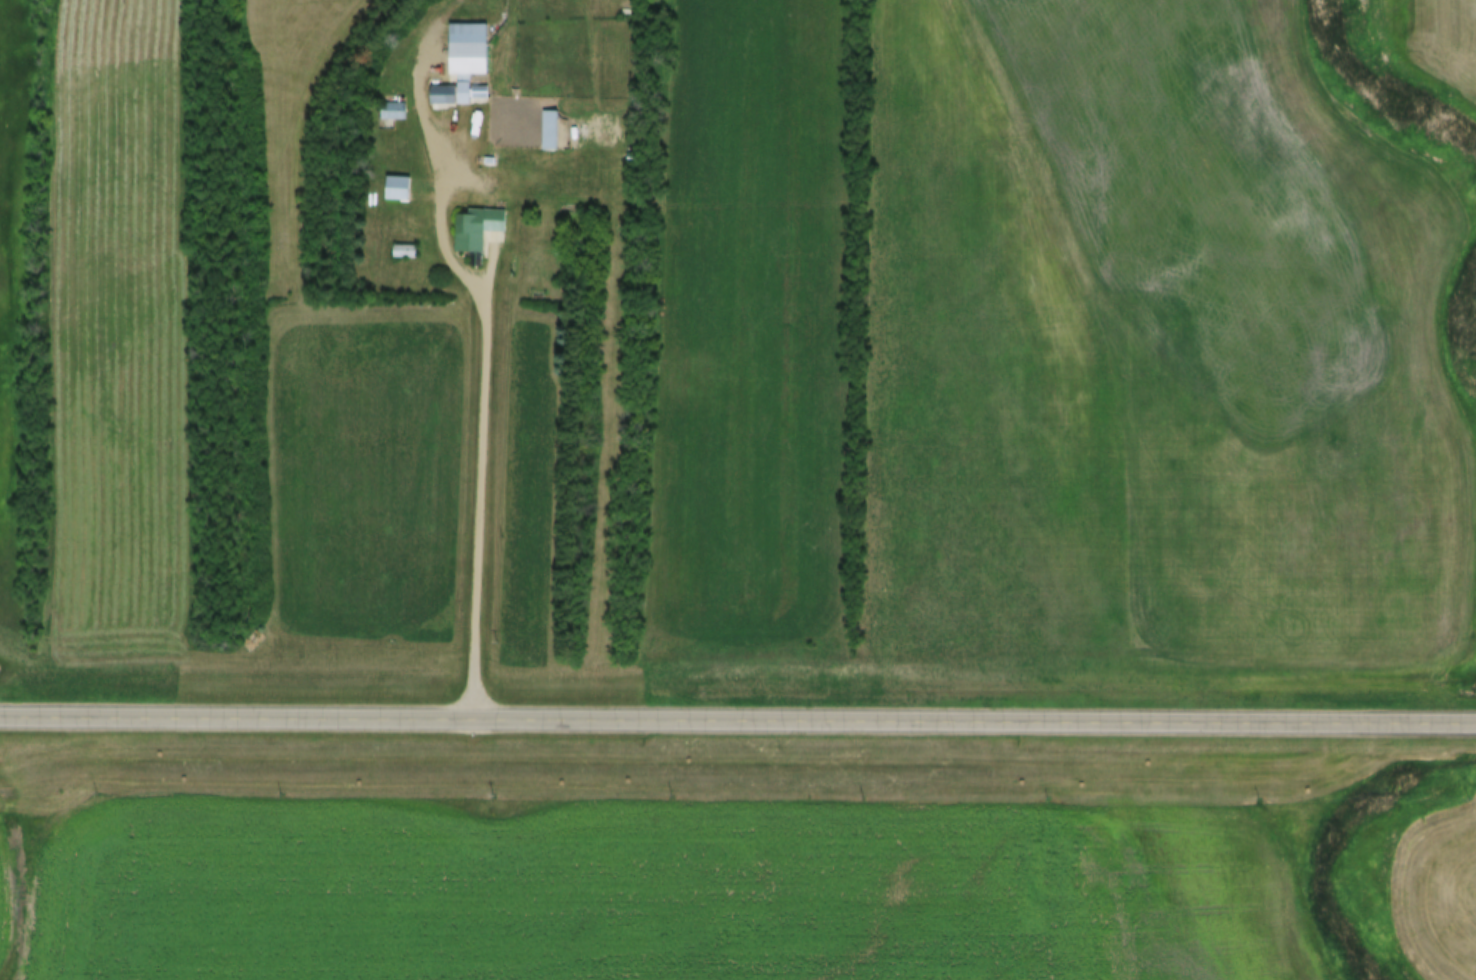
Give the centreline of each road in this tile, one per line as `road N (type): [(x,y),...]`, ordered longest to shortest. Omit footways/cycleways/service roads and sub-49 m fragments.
road 1 (secondary): [(1475,723),(0,719)]

